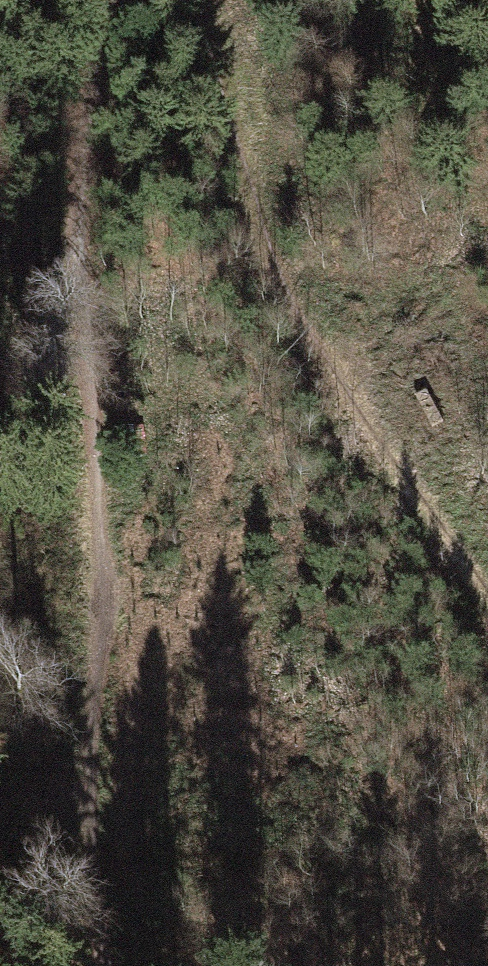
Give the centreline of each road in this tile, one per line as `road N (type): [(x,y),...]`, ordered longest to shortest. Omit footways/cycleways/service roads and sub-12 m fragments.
road 1 (track): [(126,0),(91,87),(80,168),(104,494),(89,805),(112,965)]
road 2 (track): [(487,594),(305,315),(254,199),(186,0)]

